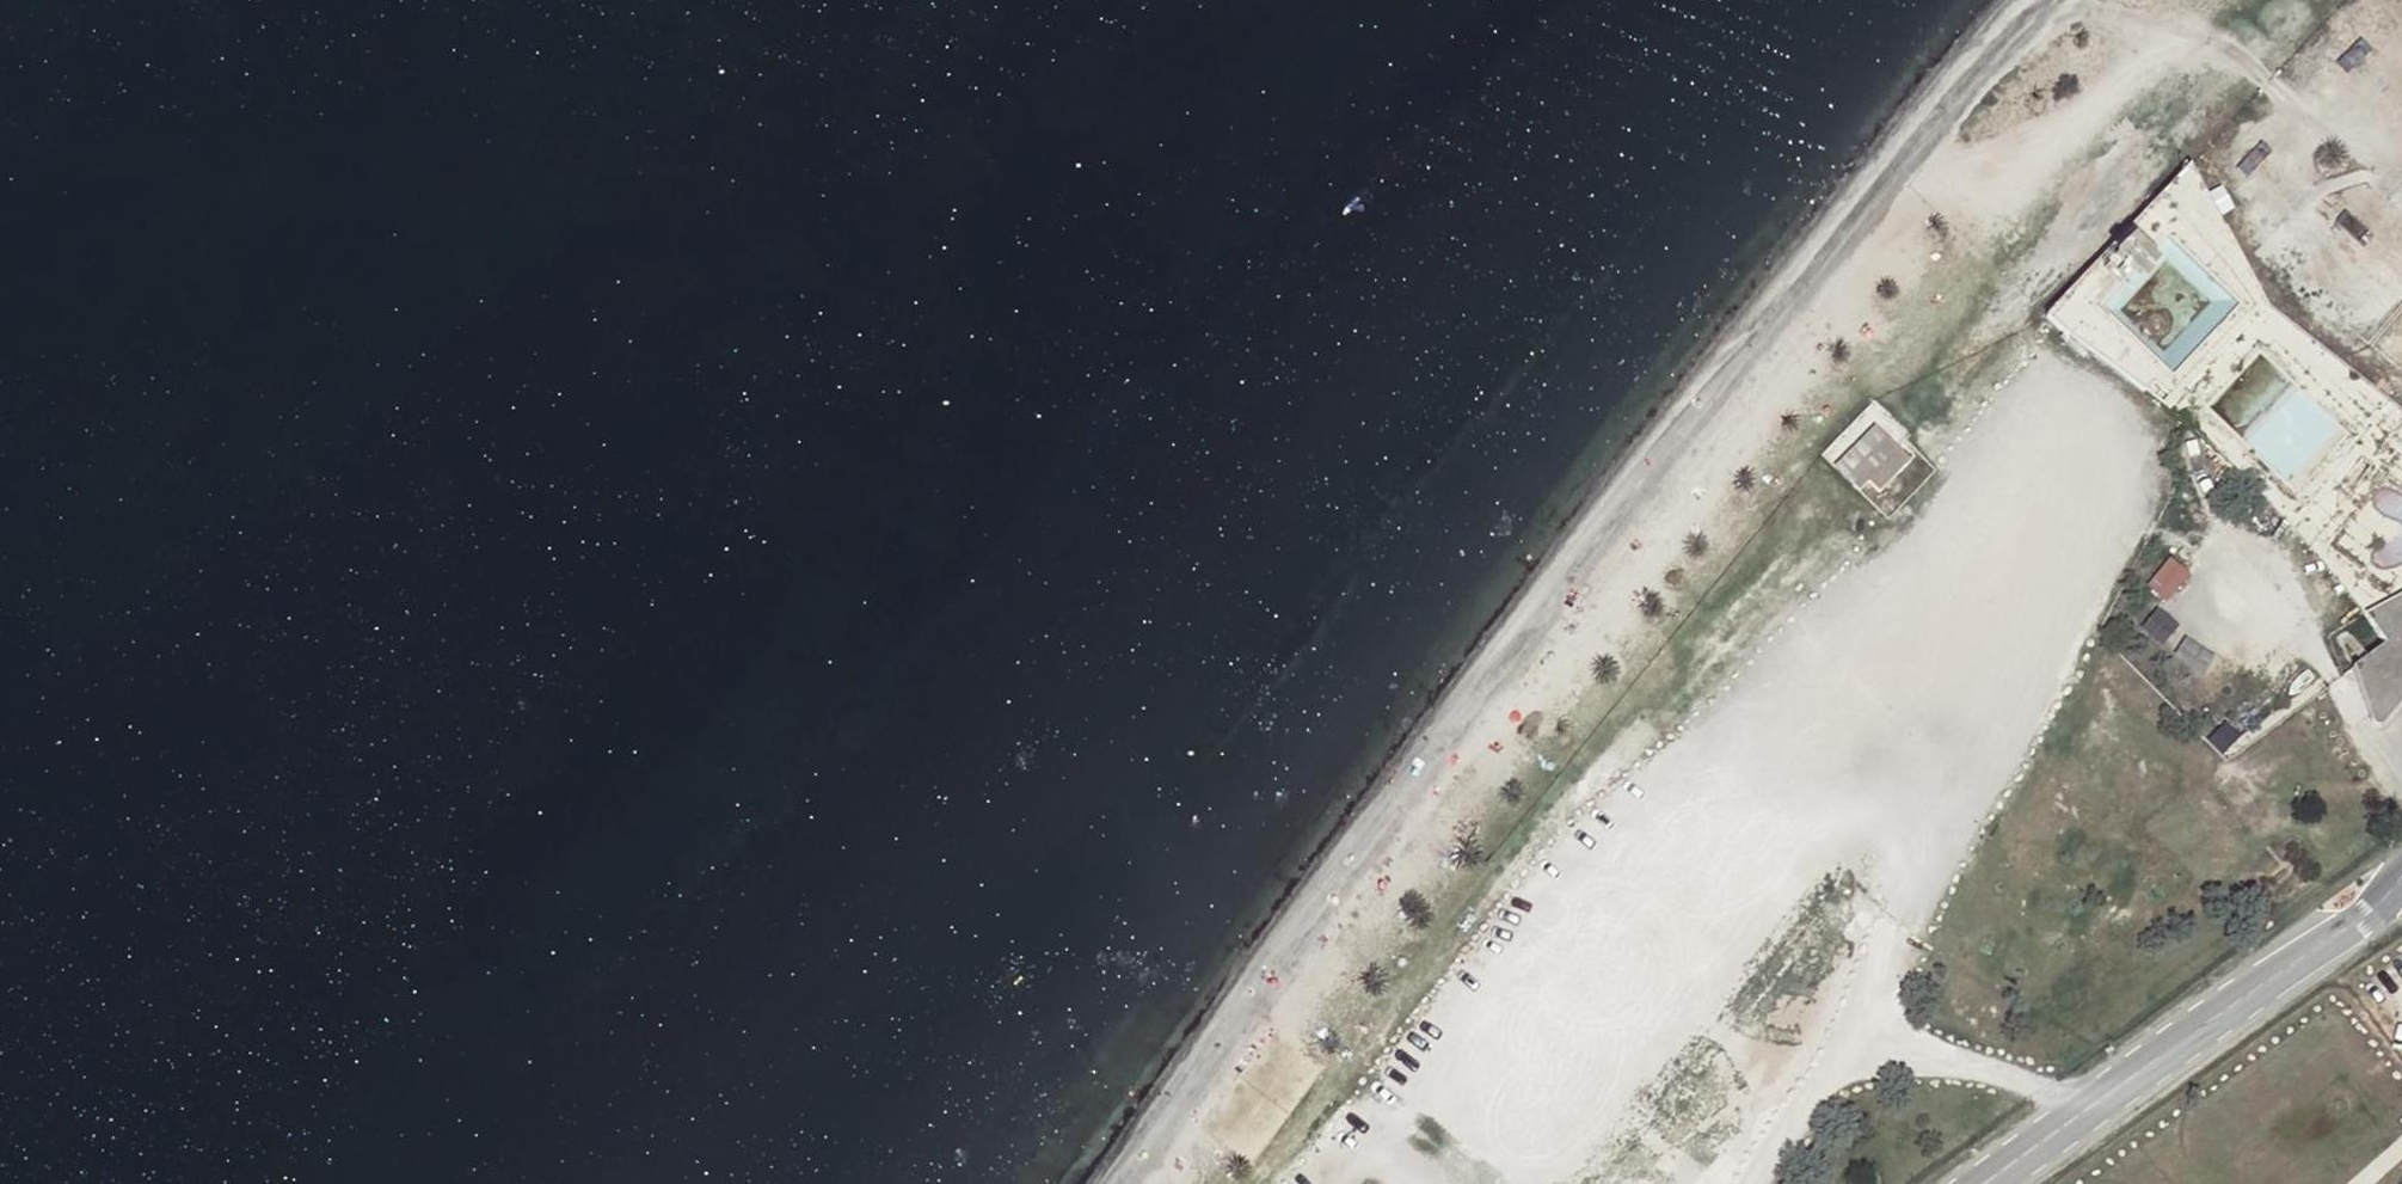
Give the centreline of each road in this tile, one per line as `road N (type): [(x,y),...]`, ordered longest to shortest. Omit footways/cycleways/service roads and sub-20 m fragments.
road 1 (tertiary): [(2401,877),(2368,913),(1986,1183)]

